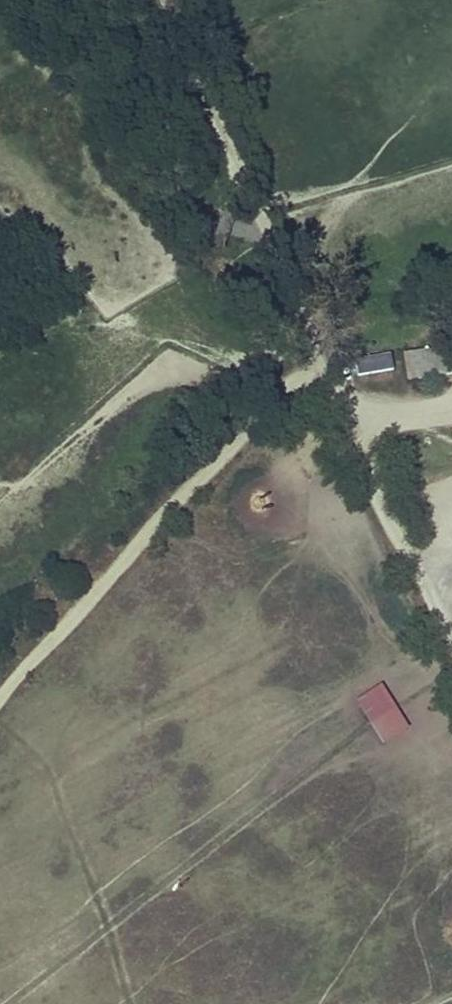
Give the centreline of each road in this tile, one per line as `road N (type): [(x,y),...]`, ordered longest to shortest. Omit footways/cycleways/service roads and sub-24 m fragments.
road 1 (track): [(156,0),(311,355),(451,636)]
road 2 (track): [(0,695),(311,355)]

